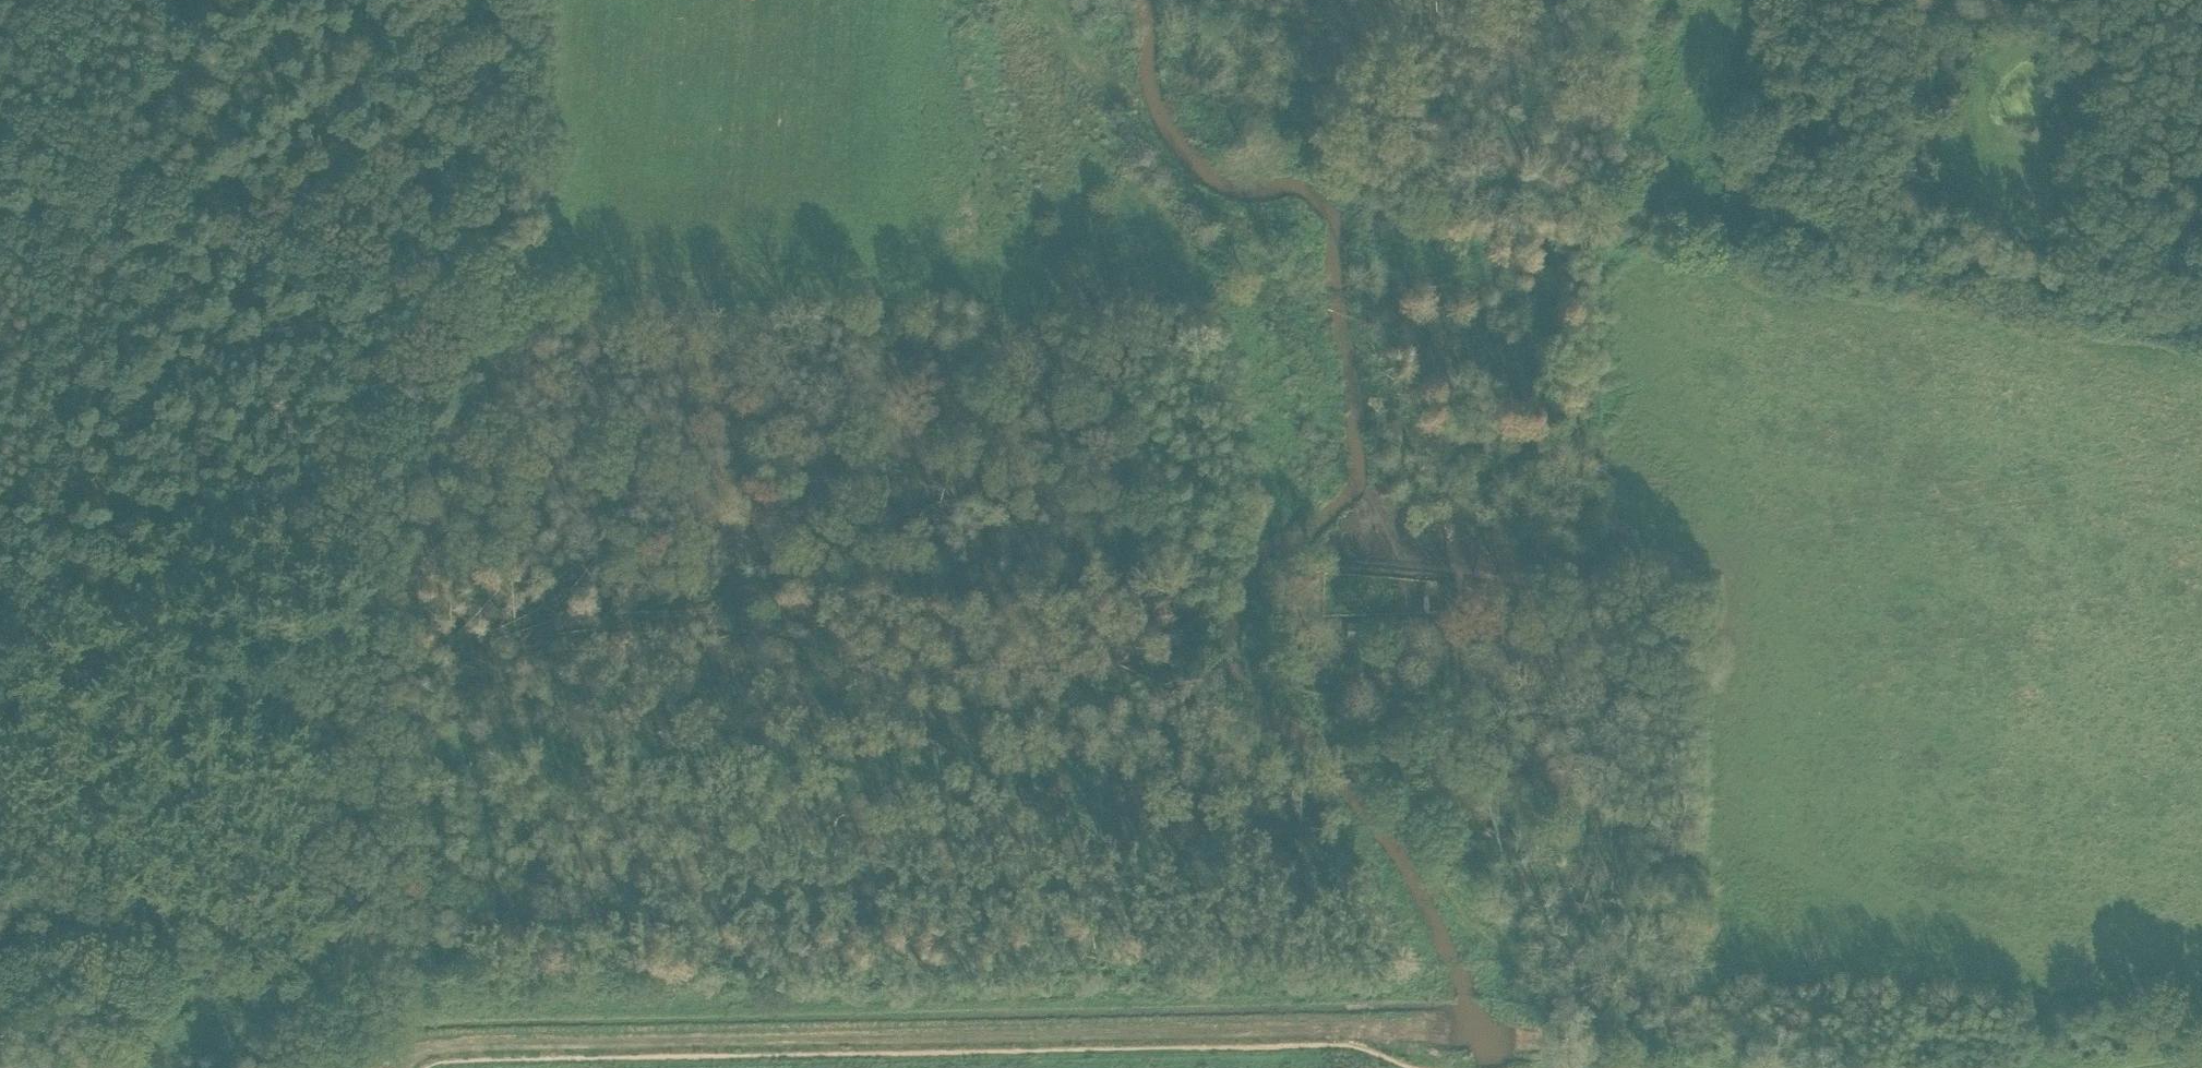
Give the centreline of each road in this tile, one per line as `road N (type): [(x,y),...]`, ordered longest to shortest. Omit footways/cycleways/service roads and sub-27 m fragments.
road 1 (track): [(1682,1067),(1520,1036),(439,1025),(384,1067)]
road 2 (track): [(0,631),(149,464),(400,0)]

